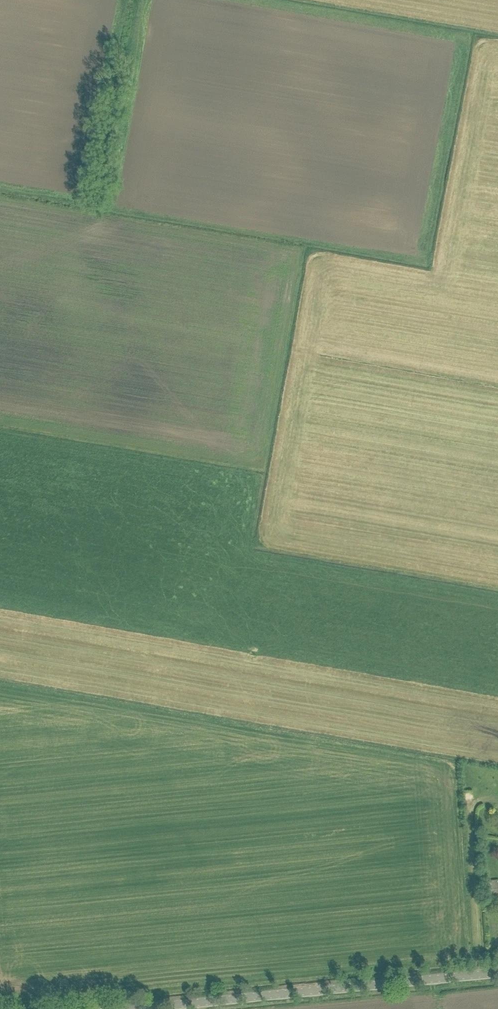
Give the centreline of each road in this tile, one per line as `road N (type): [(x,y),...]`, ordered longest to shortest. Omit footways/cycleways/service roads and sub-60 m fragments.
road 1 (tertiary): [(497,973),(141,1008)]

